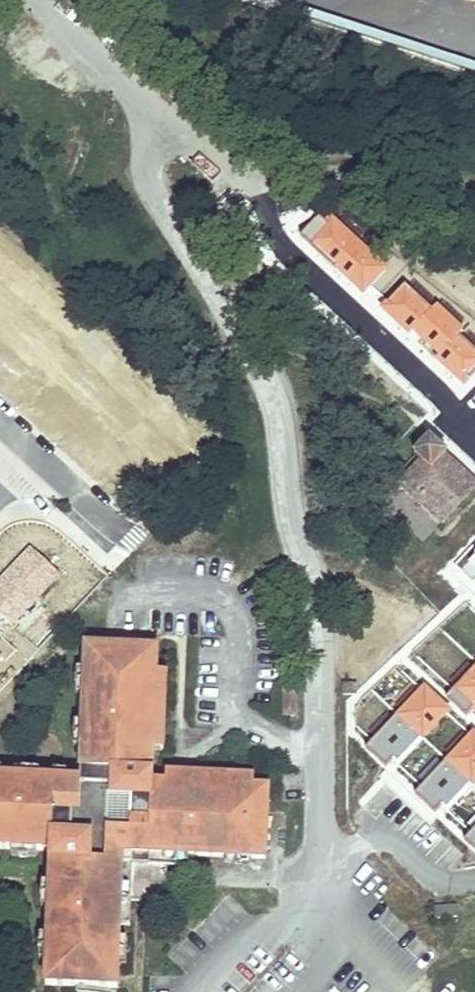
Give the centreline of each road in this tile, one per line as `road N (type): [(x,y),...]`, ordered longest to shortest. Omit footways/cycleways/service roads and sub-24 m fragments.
road 1 (residential): [(332,884),(322,617),(294,526),(275,395),(218,288),(158,198),(143,141),(158,109)]
road 2 (unclassified): [(158,109),(42,0)]

